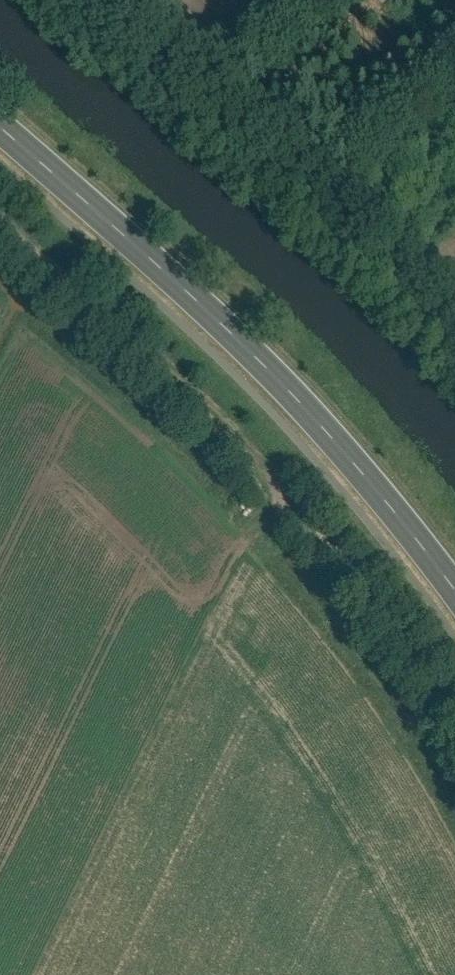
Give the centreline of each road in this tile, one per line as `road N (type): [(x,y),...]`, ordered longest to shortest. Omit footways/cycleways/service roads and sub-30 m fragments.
road 1 (track): [(454,730),(339,559),(144,352),(0,226)]
road 2 (primary): [(0,128),(314,420),(454,590)]

